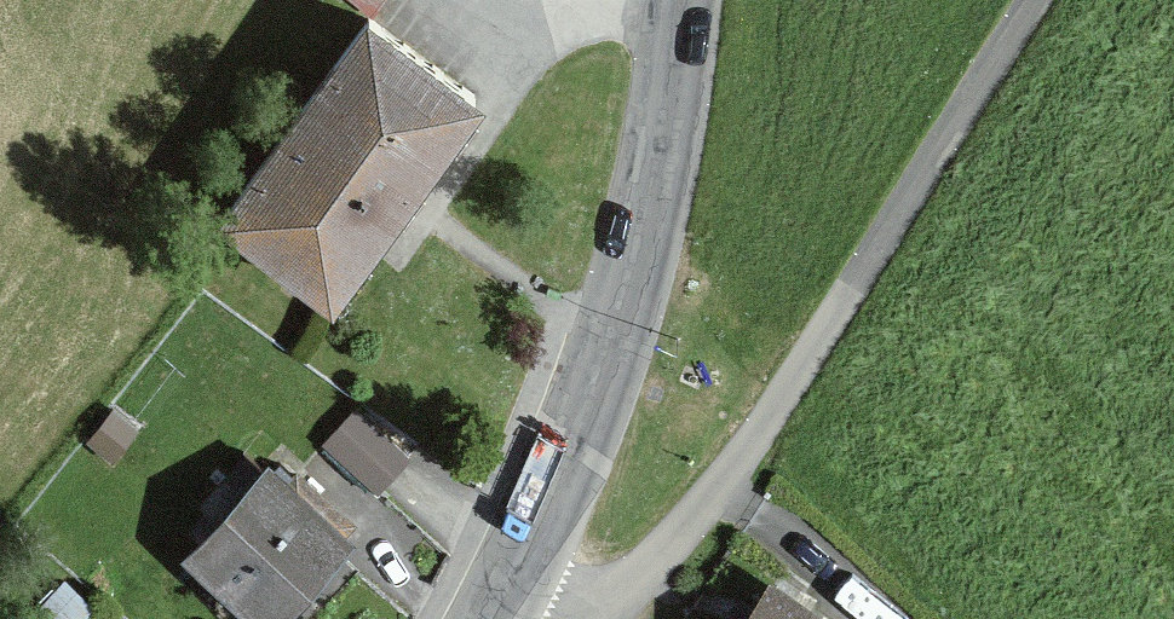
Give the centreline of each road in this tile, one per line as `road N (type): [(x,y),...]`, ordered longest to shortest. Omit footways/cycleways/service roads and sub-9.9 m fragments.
road 1 (unclassified): [(581,618),(650,565),(759,428),(1030,0)]
road 2 (secondary): [(508,611),(626,302),(687,0)]

